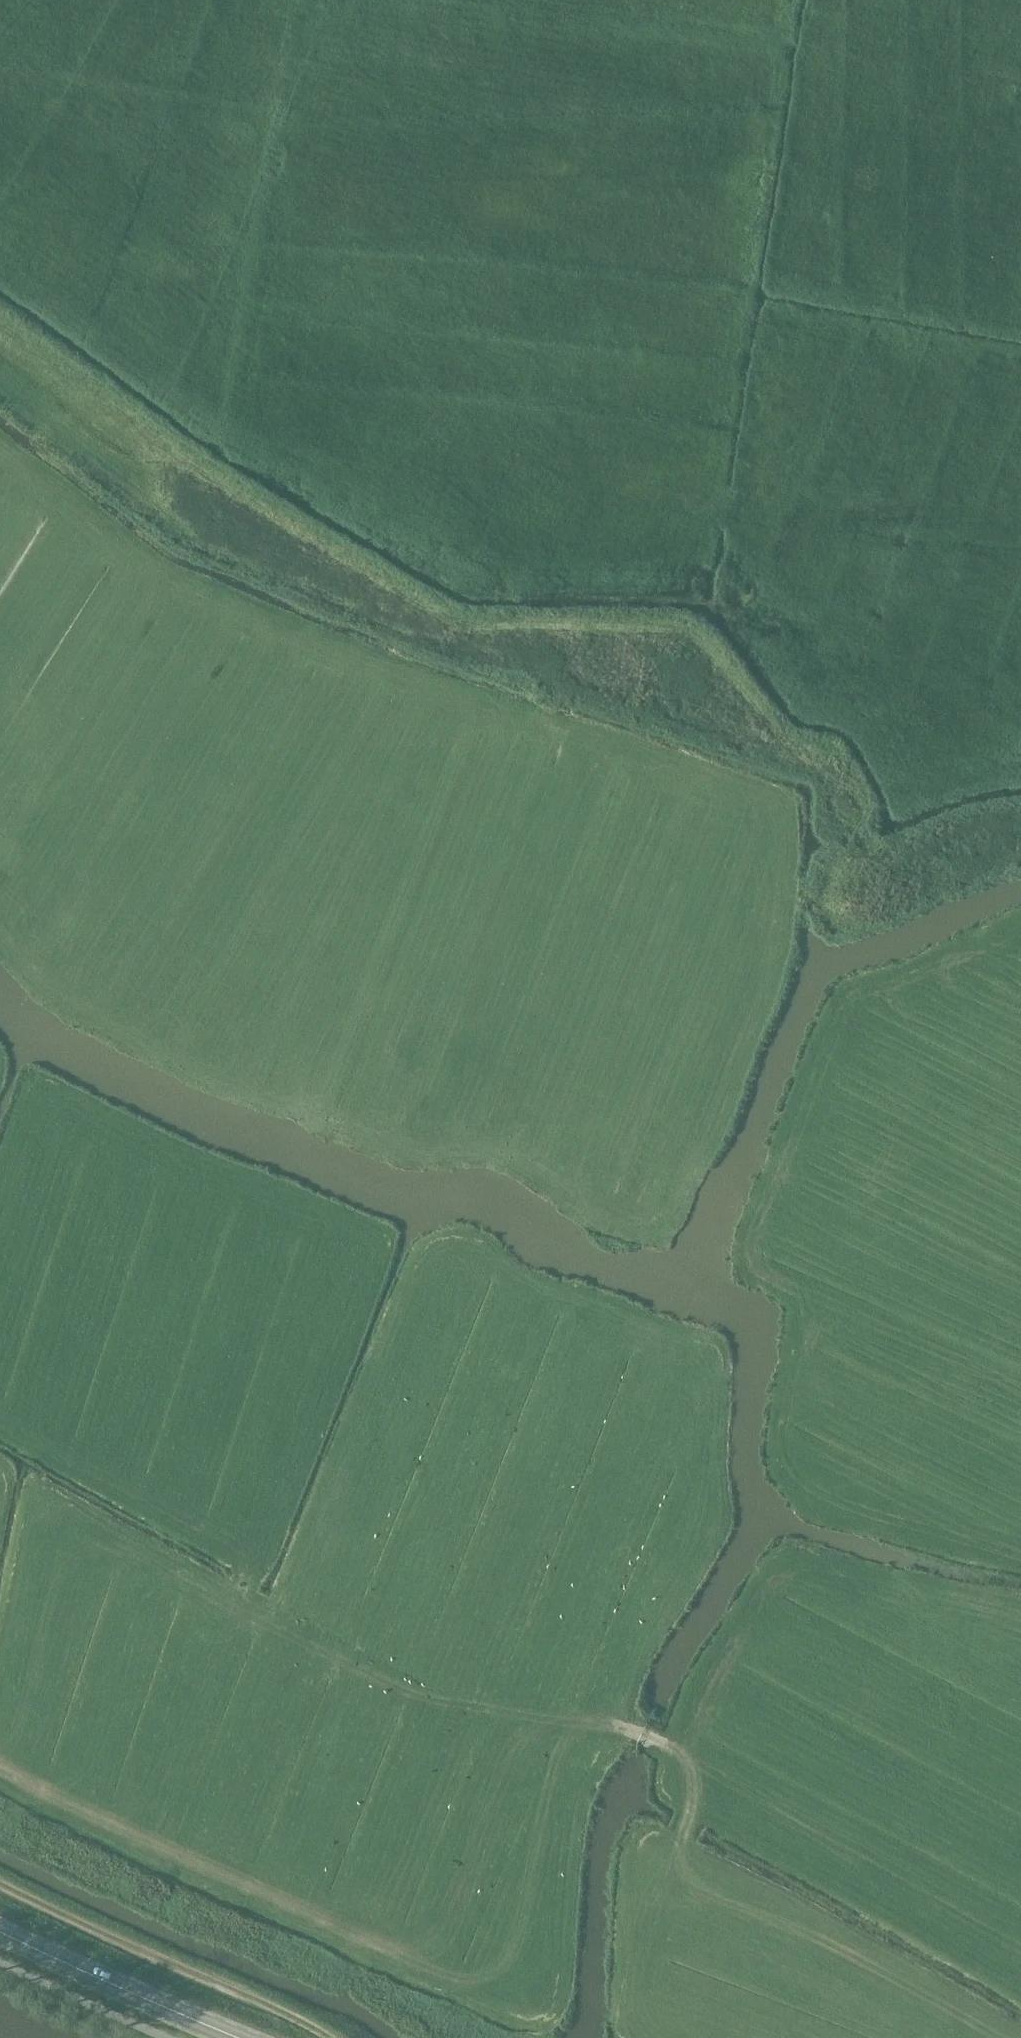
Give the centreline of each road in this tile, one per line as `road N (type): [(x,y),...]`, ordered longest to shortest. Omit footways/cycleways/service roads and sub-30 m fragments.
road 1 (track): [(0,1886),(324,2037)]
road 2 (primary): [(246,2037),(0,1932)]

